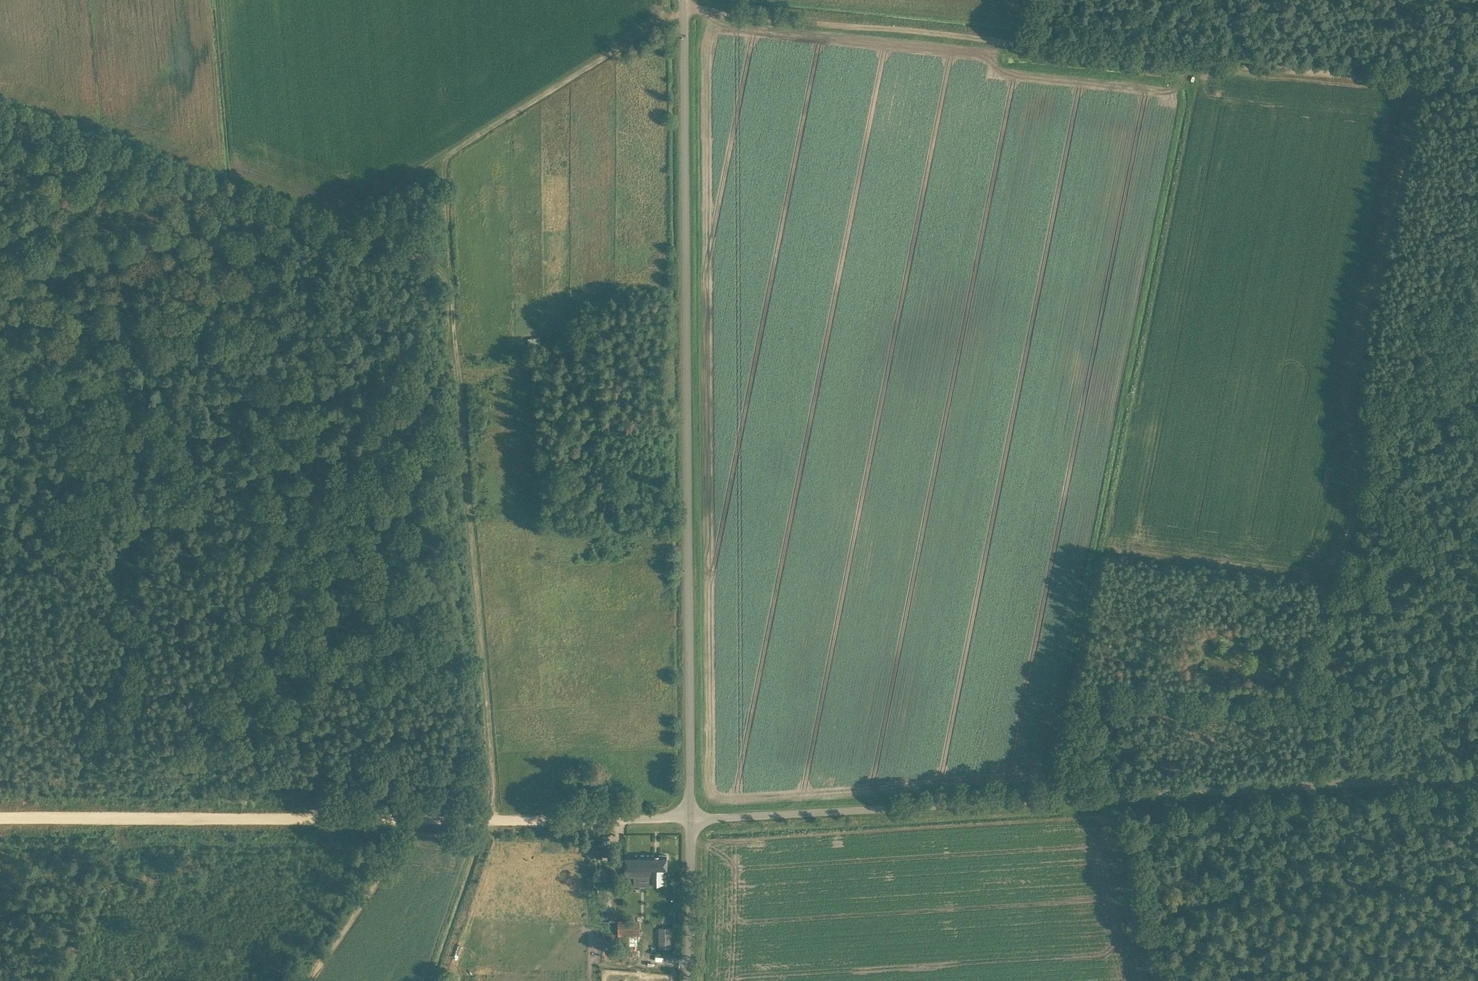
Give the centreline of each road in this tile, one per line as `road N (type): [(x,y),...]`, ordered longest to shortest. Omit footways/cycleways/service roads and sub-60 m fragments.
road 1 (track): [(1477,86),(1140,60),(695,9),(348,226)]
road 2 (unclassified): [(692,819),(683,0)]
road 3 (unclassified): [(692,819),(1477,778)]
road 4 (track): [(416,822),(0,818)]
road 5 (track): [(348,226),(0,116)]
road 6 (track): [(478,558),(448,254)]
road 7 (track): [(499,821),(478,558)]
road 8 (track): [(416,822),(305,980)]
road 9 (unclassified): [(691,980),(692,819)]
road 10 (track): [(637,822),(499,821)]

